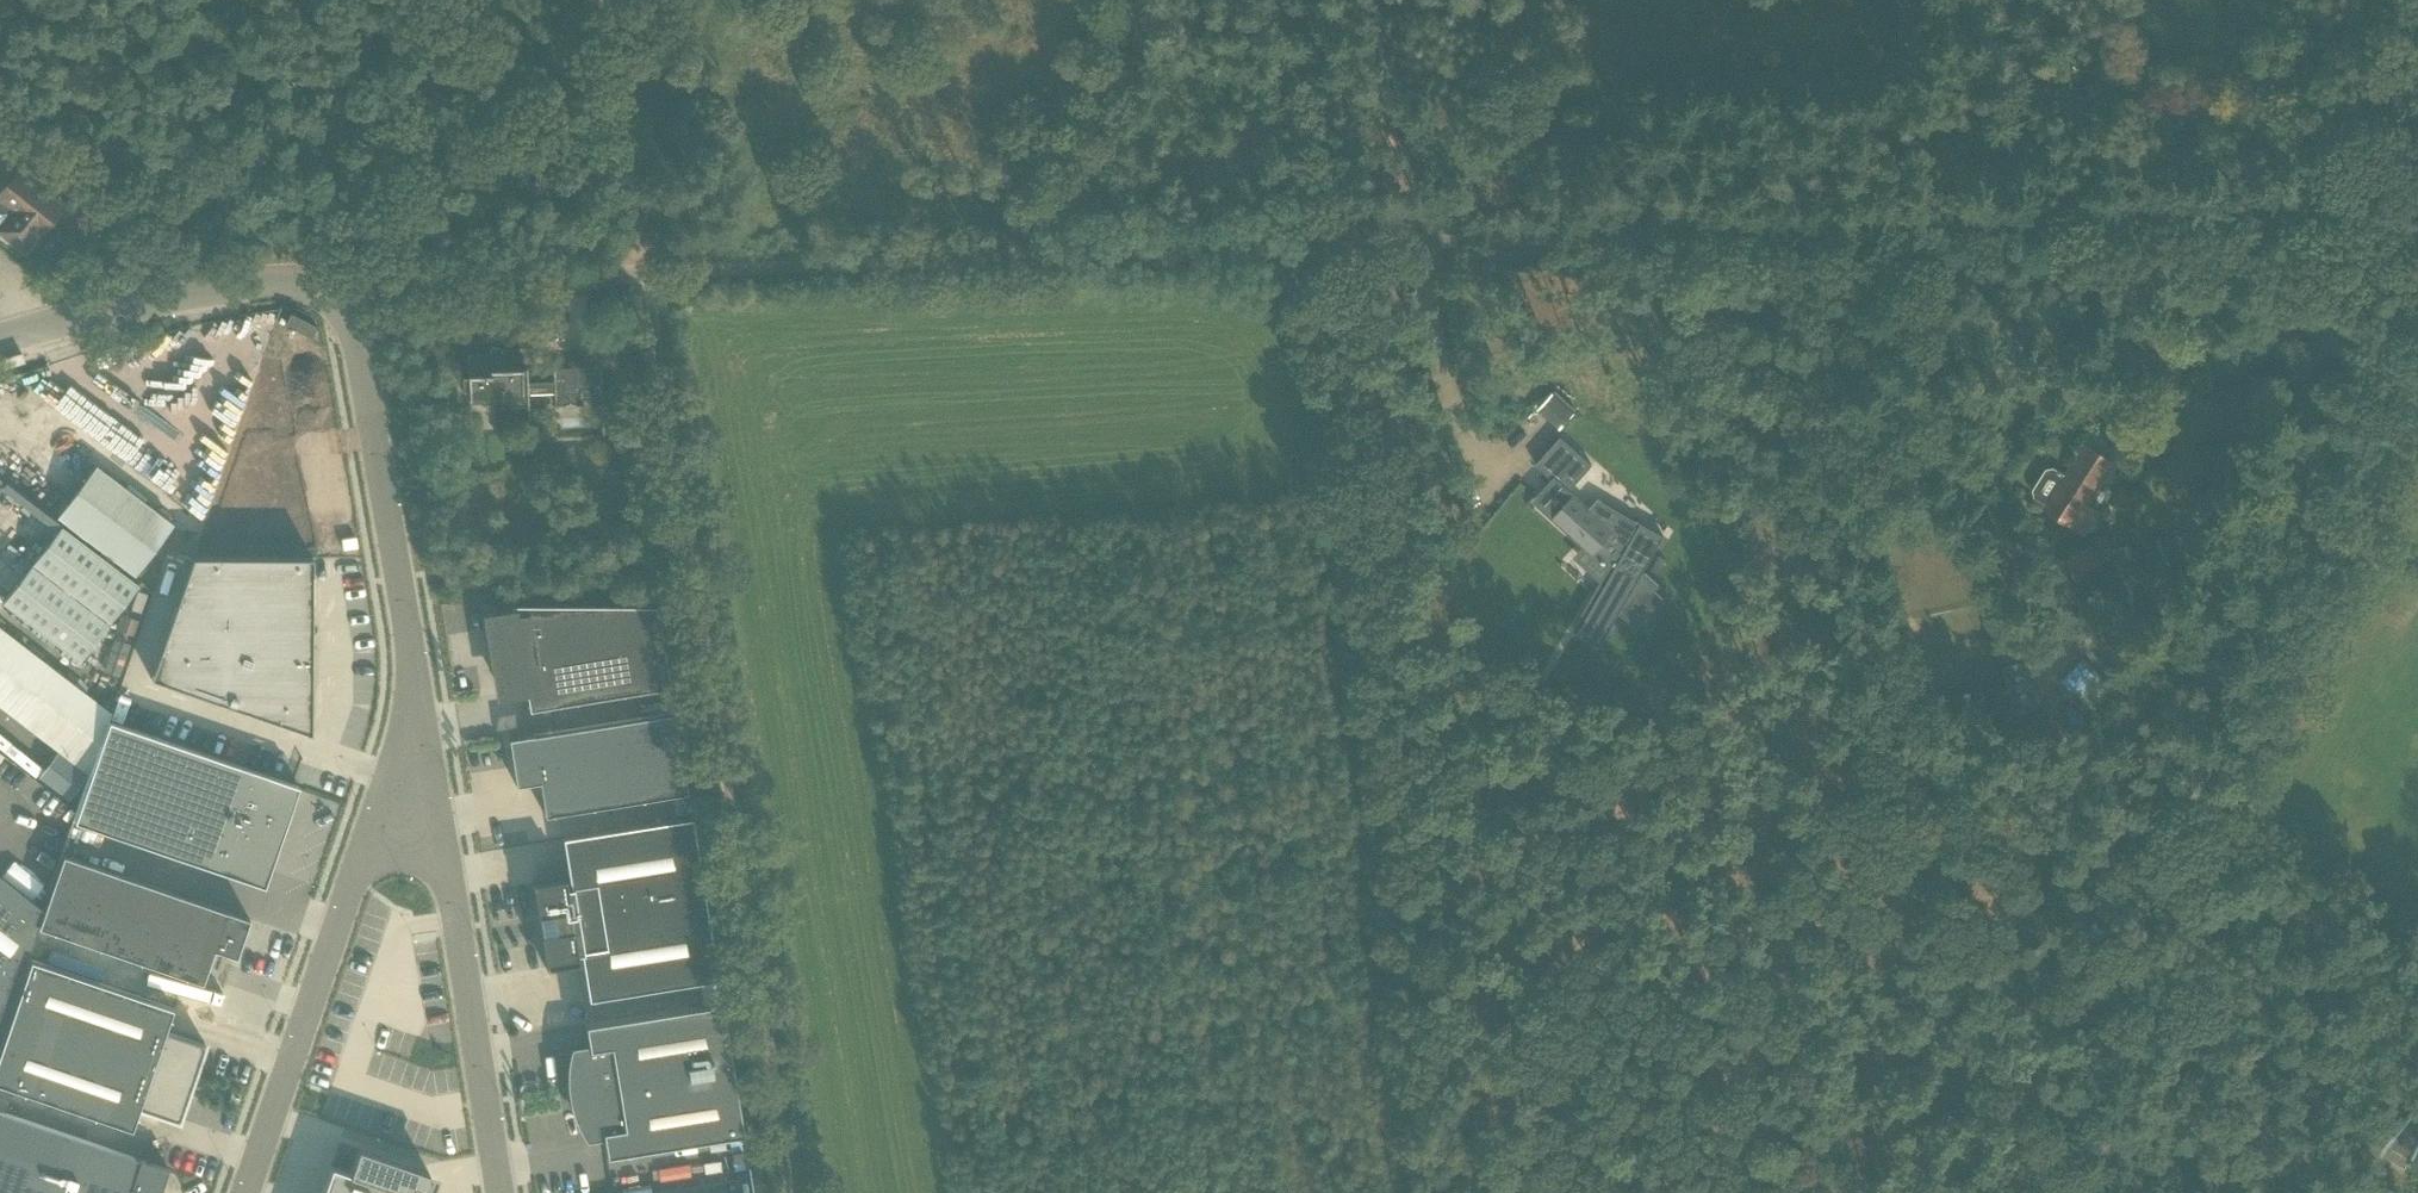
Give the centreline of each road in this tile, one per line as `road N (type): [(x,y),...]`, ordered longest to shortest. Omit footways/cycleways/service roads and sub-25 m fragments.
road 1 (unclassified): [(2417,201),(1313,248)]
road 2 (unclassified): [(340,309),(378,281),(1313,248)]
road 3 (track): [(789,1192),(656,273)]
road 4 (track): [(2417,428),(2019,1192)]
road 5 (unclassified): [(428,794),(357,334),(340,309)]
road 6 (unclassified): [(428,794),(381,829),(341,911),(243,1192)]
road 7 (unclassified): [(504,1192),(428,794)]
road 8 (unclassified): [(0,340),(69,318),(255,287),(307,288),(340,309)]
road 9 (track): [(612,0),(656,273)]
road 10 (track): [(1318,288),(1530,434)]

